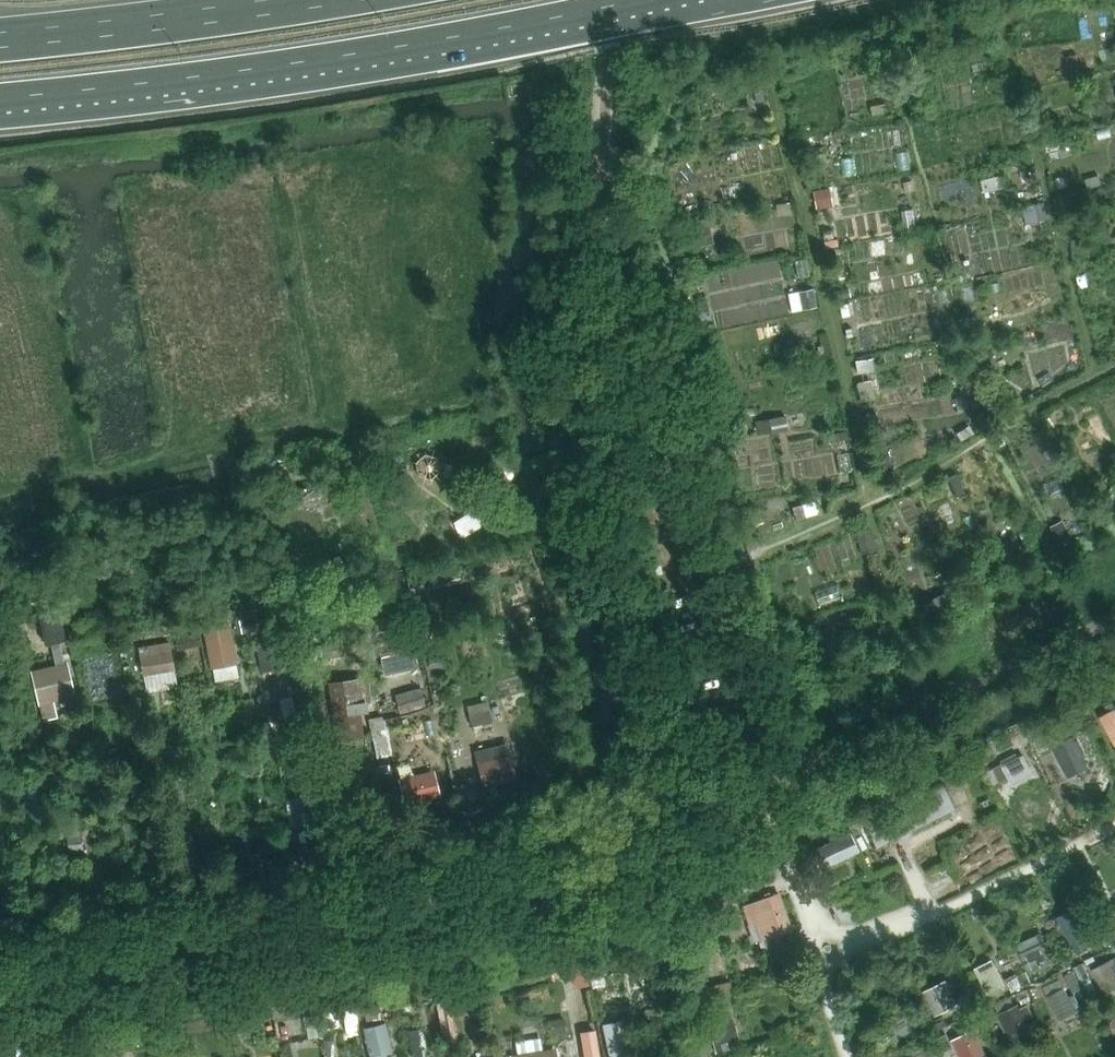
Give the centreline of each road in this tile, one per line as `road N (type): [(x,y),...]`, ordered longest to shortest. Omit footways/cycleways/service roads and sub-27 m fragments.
road 1 (unclassified): [(0,1001),(450,908),(670,848)]
road 2 (trunk): [(0,98),(343,55),(635,0)]
road 3 (unclassified): [(666,481),(762,790),(670,848)]
road 4 (track): [(334,932),(314,840),(0,913)]
road 5 (trunk): [(314,0),(0,39)]

